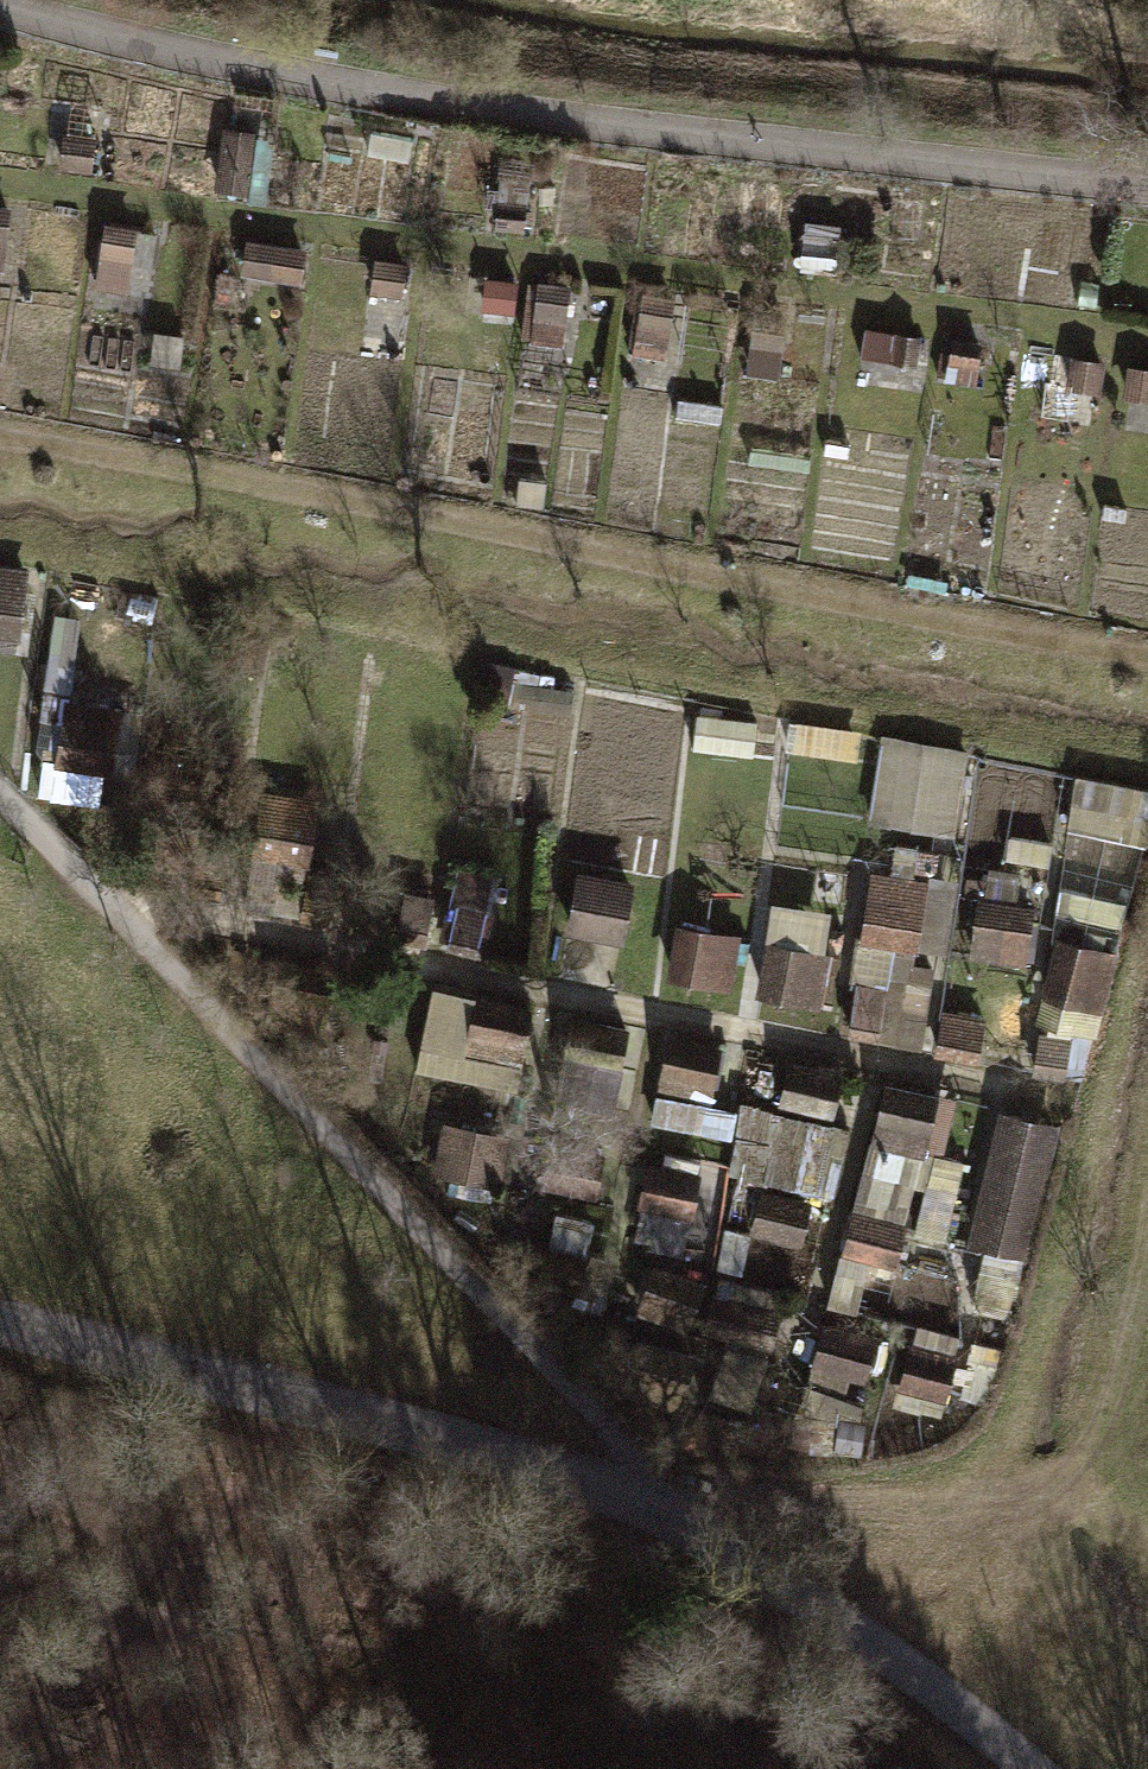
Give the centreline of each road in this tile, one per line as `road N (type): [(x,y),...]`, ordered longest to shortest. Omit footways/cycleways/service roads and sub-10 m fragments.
road 1 (track): [(1147,663),(0,448)]
road 2 (unclassified): [(0,1325),(444,1436),(656,1511),(894,1656),(1031,1768)]
road 3 (track): [(0,798),(608,1424),(656,1511)]

